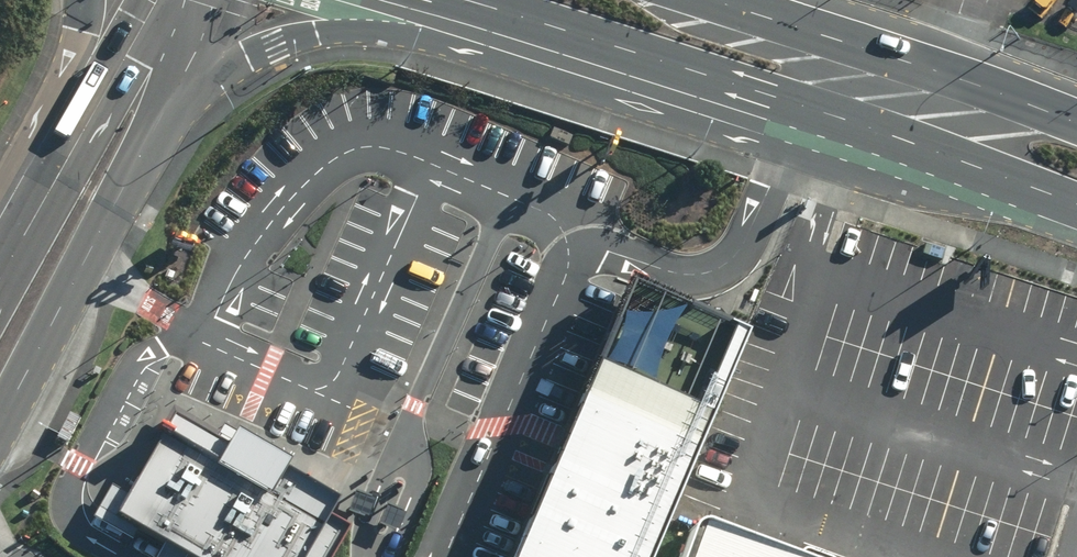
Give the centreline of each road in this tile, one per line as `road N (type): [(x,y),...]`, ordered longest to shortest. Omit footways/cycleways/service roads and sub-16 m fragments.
road 1 (primary): [(1076,206),(553,38)]
road 2 (primary): [(553,38),(438,21),(361,28),(279,50),(191,108),(124,183)]
road 3 (primary): [(710,0),(1076,118)]
road 4 (secondary): [(124,183),(0,415)]
road 5 (secondary): [(215,0),(124,183)]
road 6 (secondary): [(0,288),(85,108)]
road 7 (primary): [(553,38),(434,0)]
road 8 (secondary): [(85,108),(137,0)]

